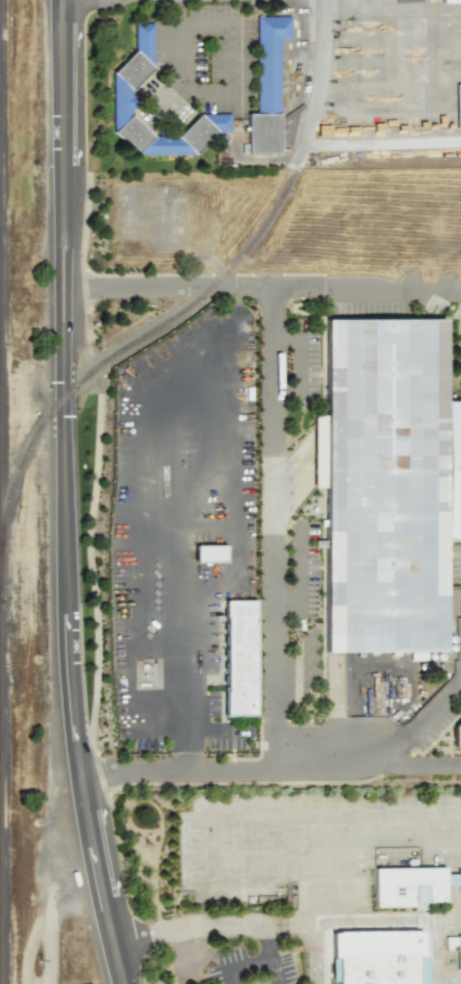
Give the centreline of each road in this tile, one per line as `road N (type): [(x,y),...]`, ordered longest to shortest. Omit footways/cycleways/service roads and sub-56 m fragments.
road 1 (tertiary): [(63,0),(71,662),(89,824),(123,983)]

